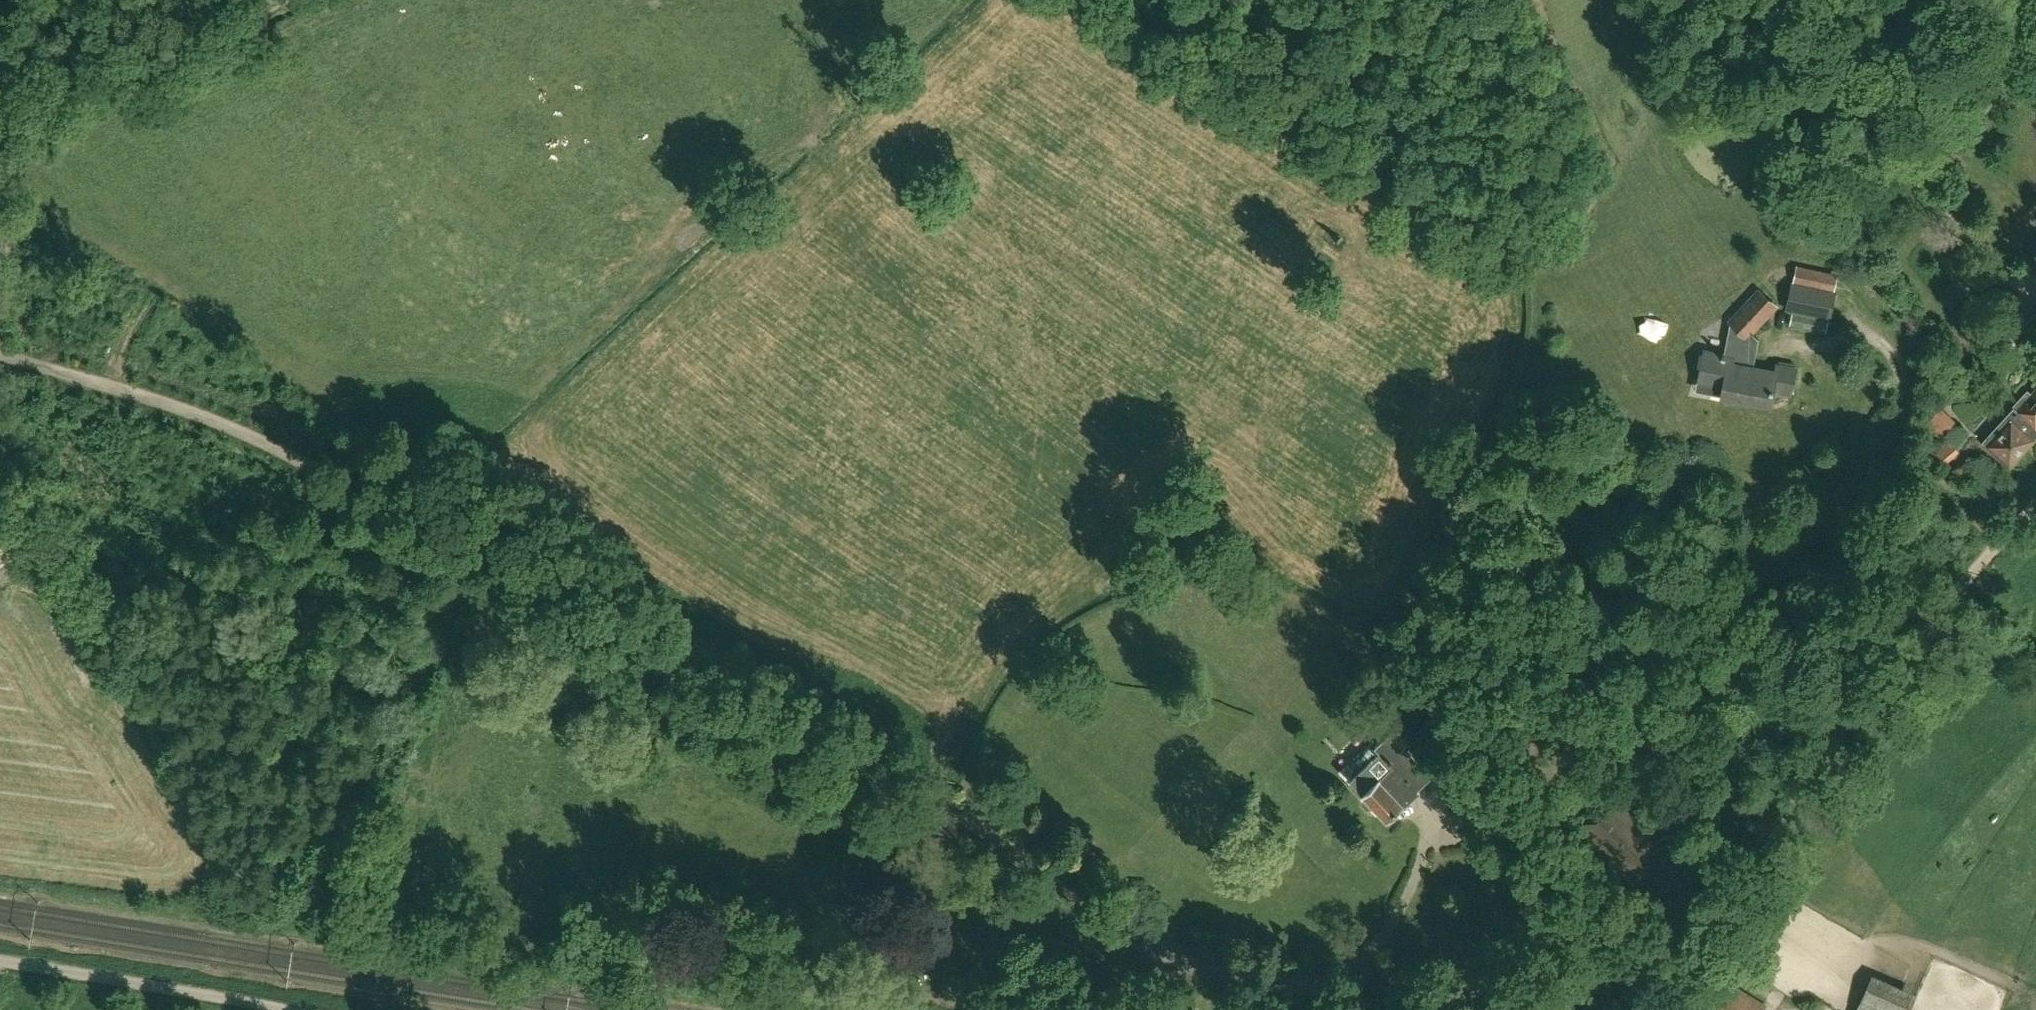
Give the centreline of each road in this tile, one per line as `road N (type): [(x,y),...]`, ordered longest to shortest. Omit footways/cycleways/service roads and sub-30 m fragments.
road 1 (unclassified): [(1375,1009),(1325,987),(1193,967),(1107,922),(1012,847),(956,823),(782,781),(634,714),(545,656),(462,564),(359,493),(254,440),(0,349)]
road 2 (unclassified): [(2035,505),(1842,731),(1691,946),(1659,1009)]
road 3 (unclassified): [(275,1009),(0,962)]

